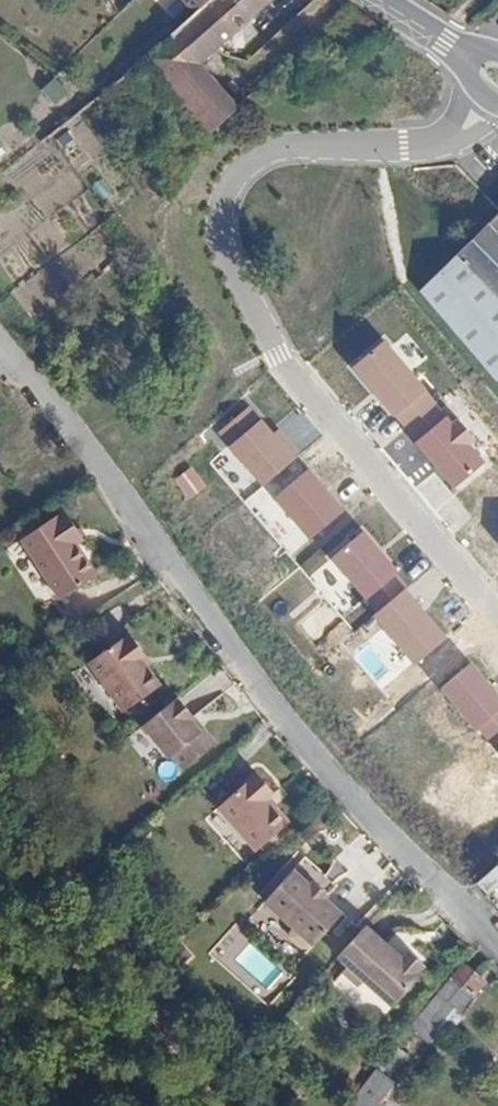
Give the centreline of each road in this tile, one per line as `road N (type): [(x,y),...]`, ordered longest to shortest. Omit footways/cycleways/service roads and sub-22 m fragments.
road 1 (residential): [(497,103),(437,143),(275,148),(235,175),(218,212),(225,255),(277,356),(497,619)]

